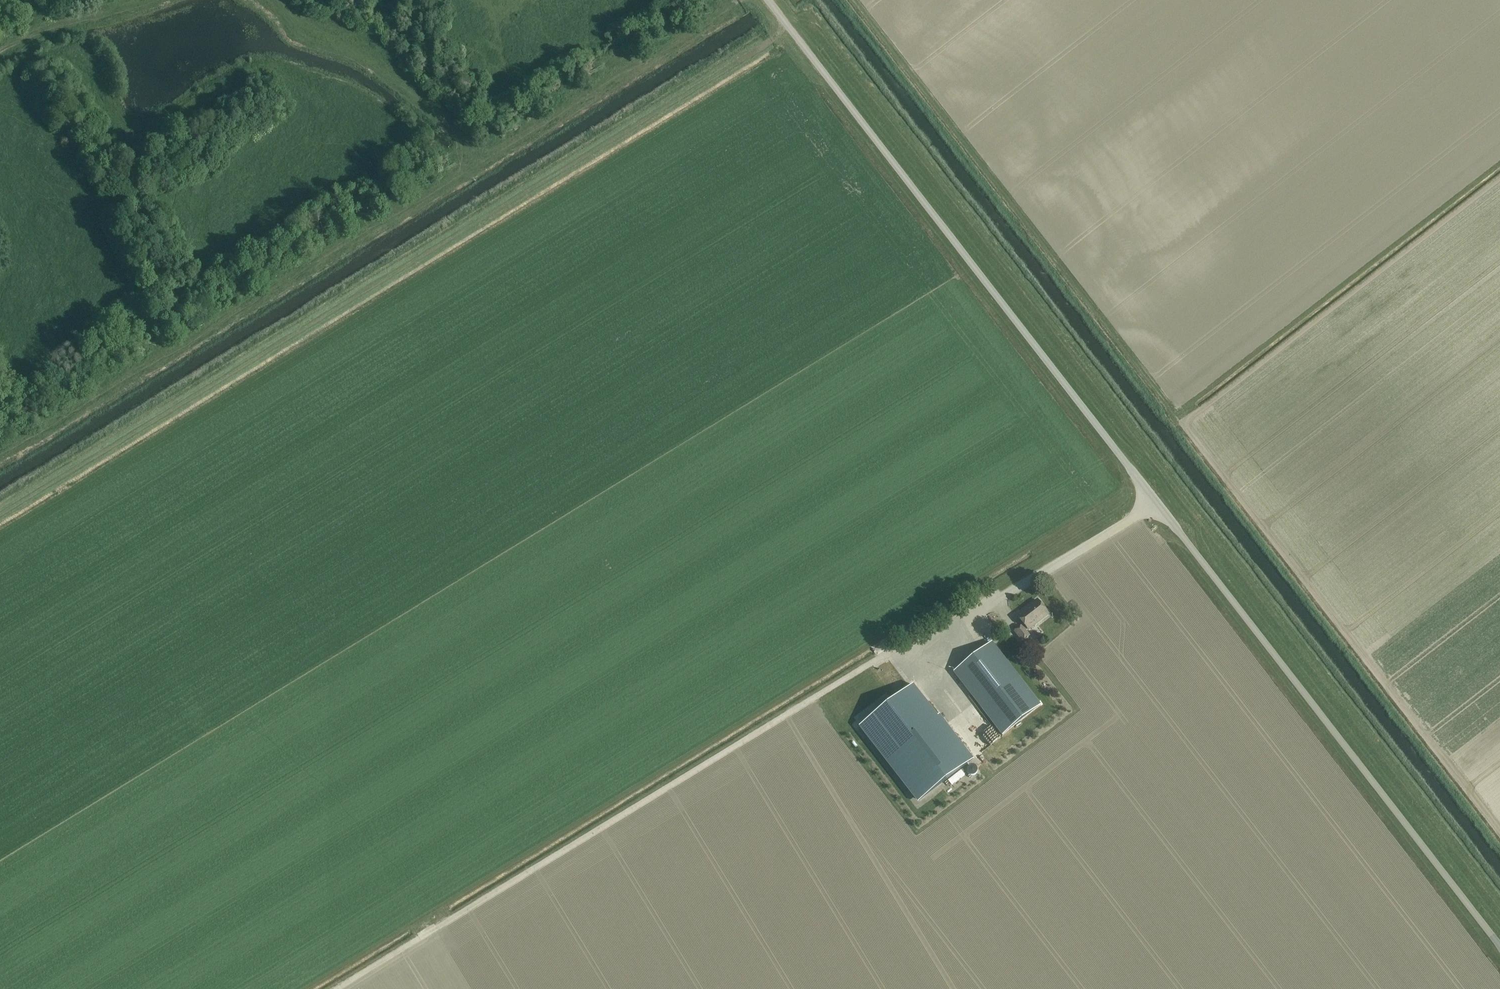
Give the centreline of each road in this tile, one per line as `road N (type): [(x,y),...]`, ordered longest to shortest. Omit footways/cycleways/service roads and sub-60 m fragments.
road 1 (unclassified): [(1499,948),(771,0)]

